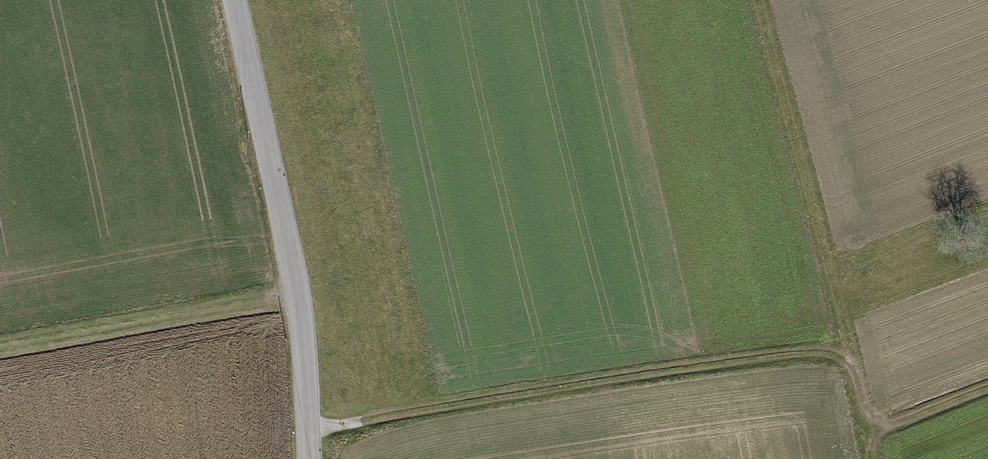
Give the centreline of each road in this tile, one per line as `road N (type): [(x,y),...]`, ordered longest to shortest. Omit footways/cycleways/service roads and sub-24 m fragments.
road 1 (track): [(848,346),(663,369),(308,435)]
road 2 (track): [(755,0),(875,458)]
road 3 (residential): [(232,0),(307,365),(309,458)]

